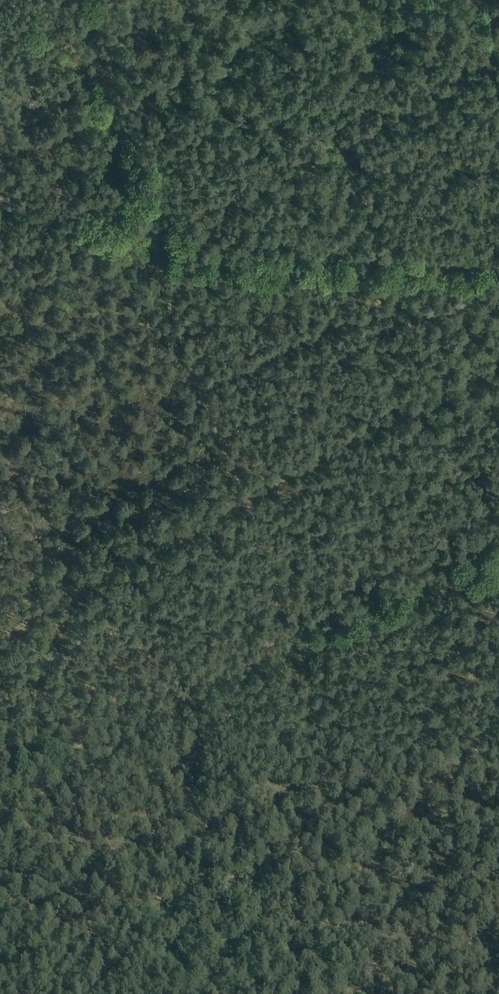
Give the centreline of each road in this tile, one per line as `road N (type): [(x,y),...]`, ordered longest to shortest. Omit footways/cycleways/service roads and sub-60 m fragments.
road 1 (track): [(498,390),(328,456),(0,610)]
road 2 (track): [(153,244),(498,266)]
road 3 (track): [(0,780),(300,643)]
road 4 (track): [(108,90),(143,94),(345,0)]
road 5 (track): [(300,643),(488,559)]
road 6 (track): [(300,643),(248,498)]

